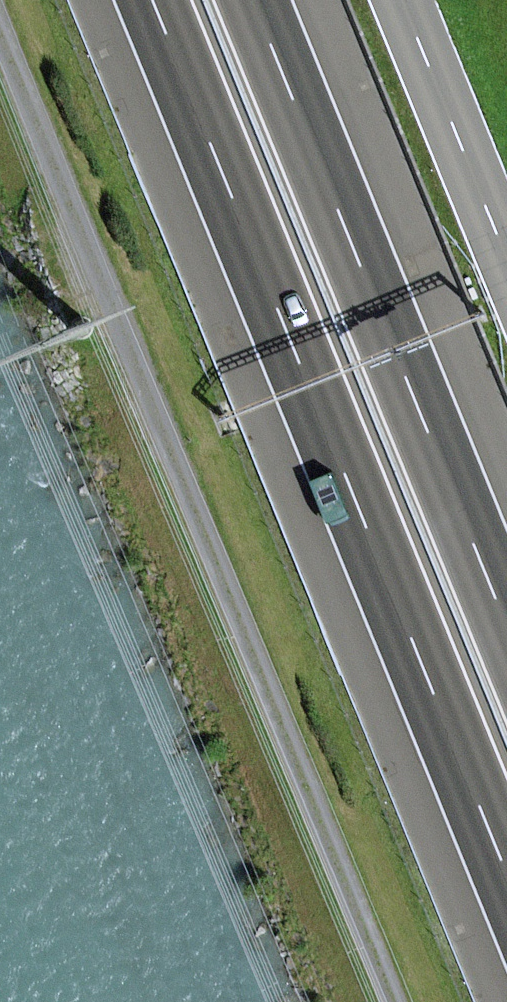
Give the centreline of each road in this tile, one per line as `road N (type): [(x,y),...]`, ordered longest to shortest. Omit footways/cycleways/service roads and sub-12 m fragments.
road 1 (track): [(394,1001),(0,39)]
road 2 (motorway): [(154,0),(506,867)]
road 3 (motorway): [(506,624),(254,0)]
road 4 (primary): [(400,0),(506,265)]

